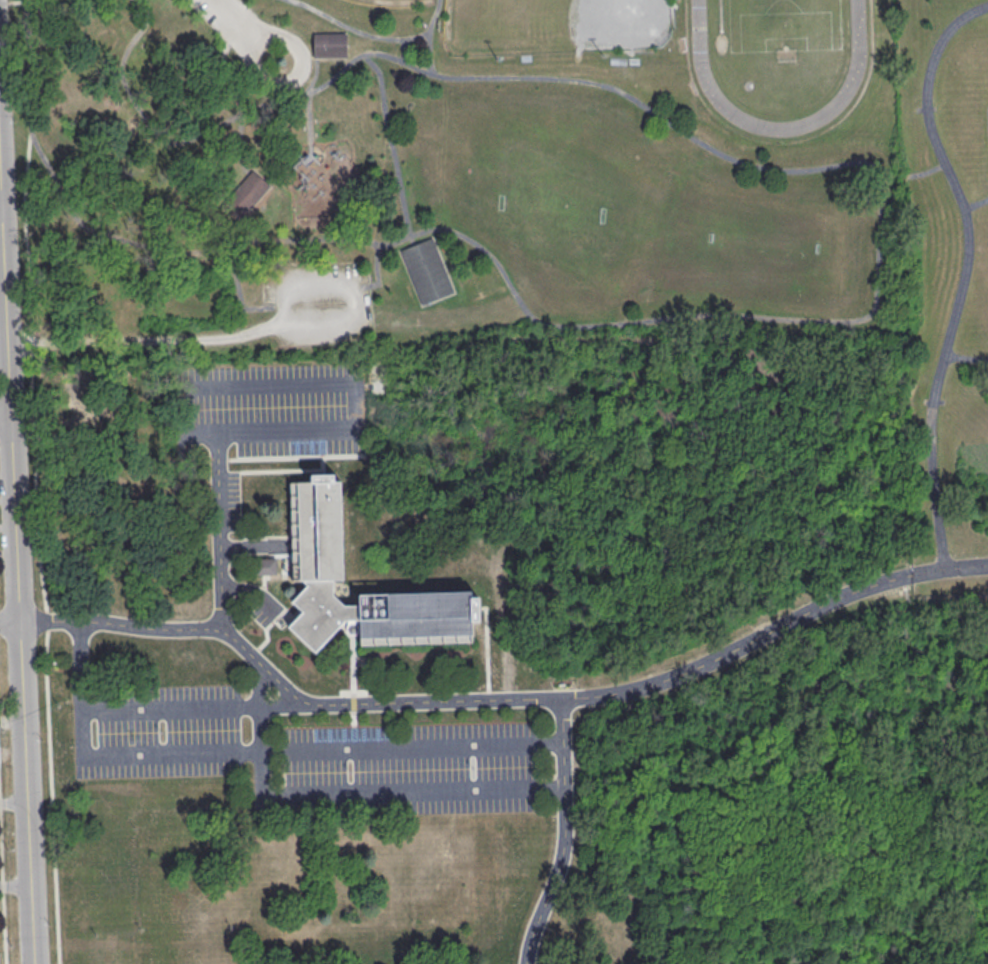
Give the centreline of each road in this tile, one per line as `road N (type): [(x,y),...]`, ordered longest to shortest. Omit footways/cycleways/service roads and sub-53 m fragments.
road 1 (tertiary): [(0,232),(19,622)]
road 2 (tertiary): [(19,622),(33,963)]

